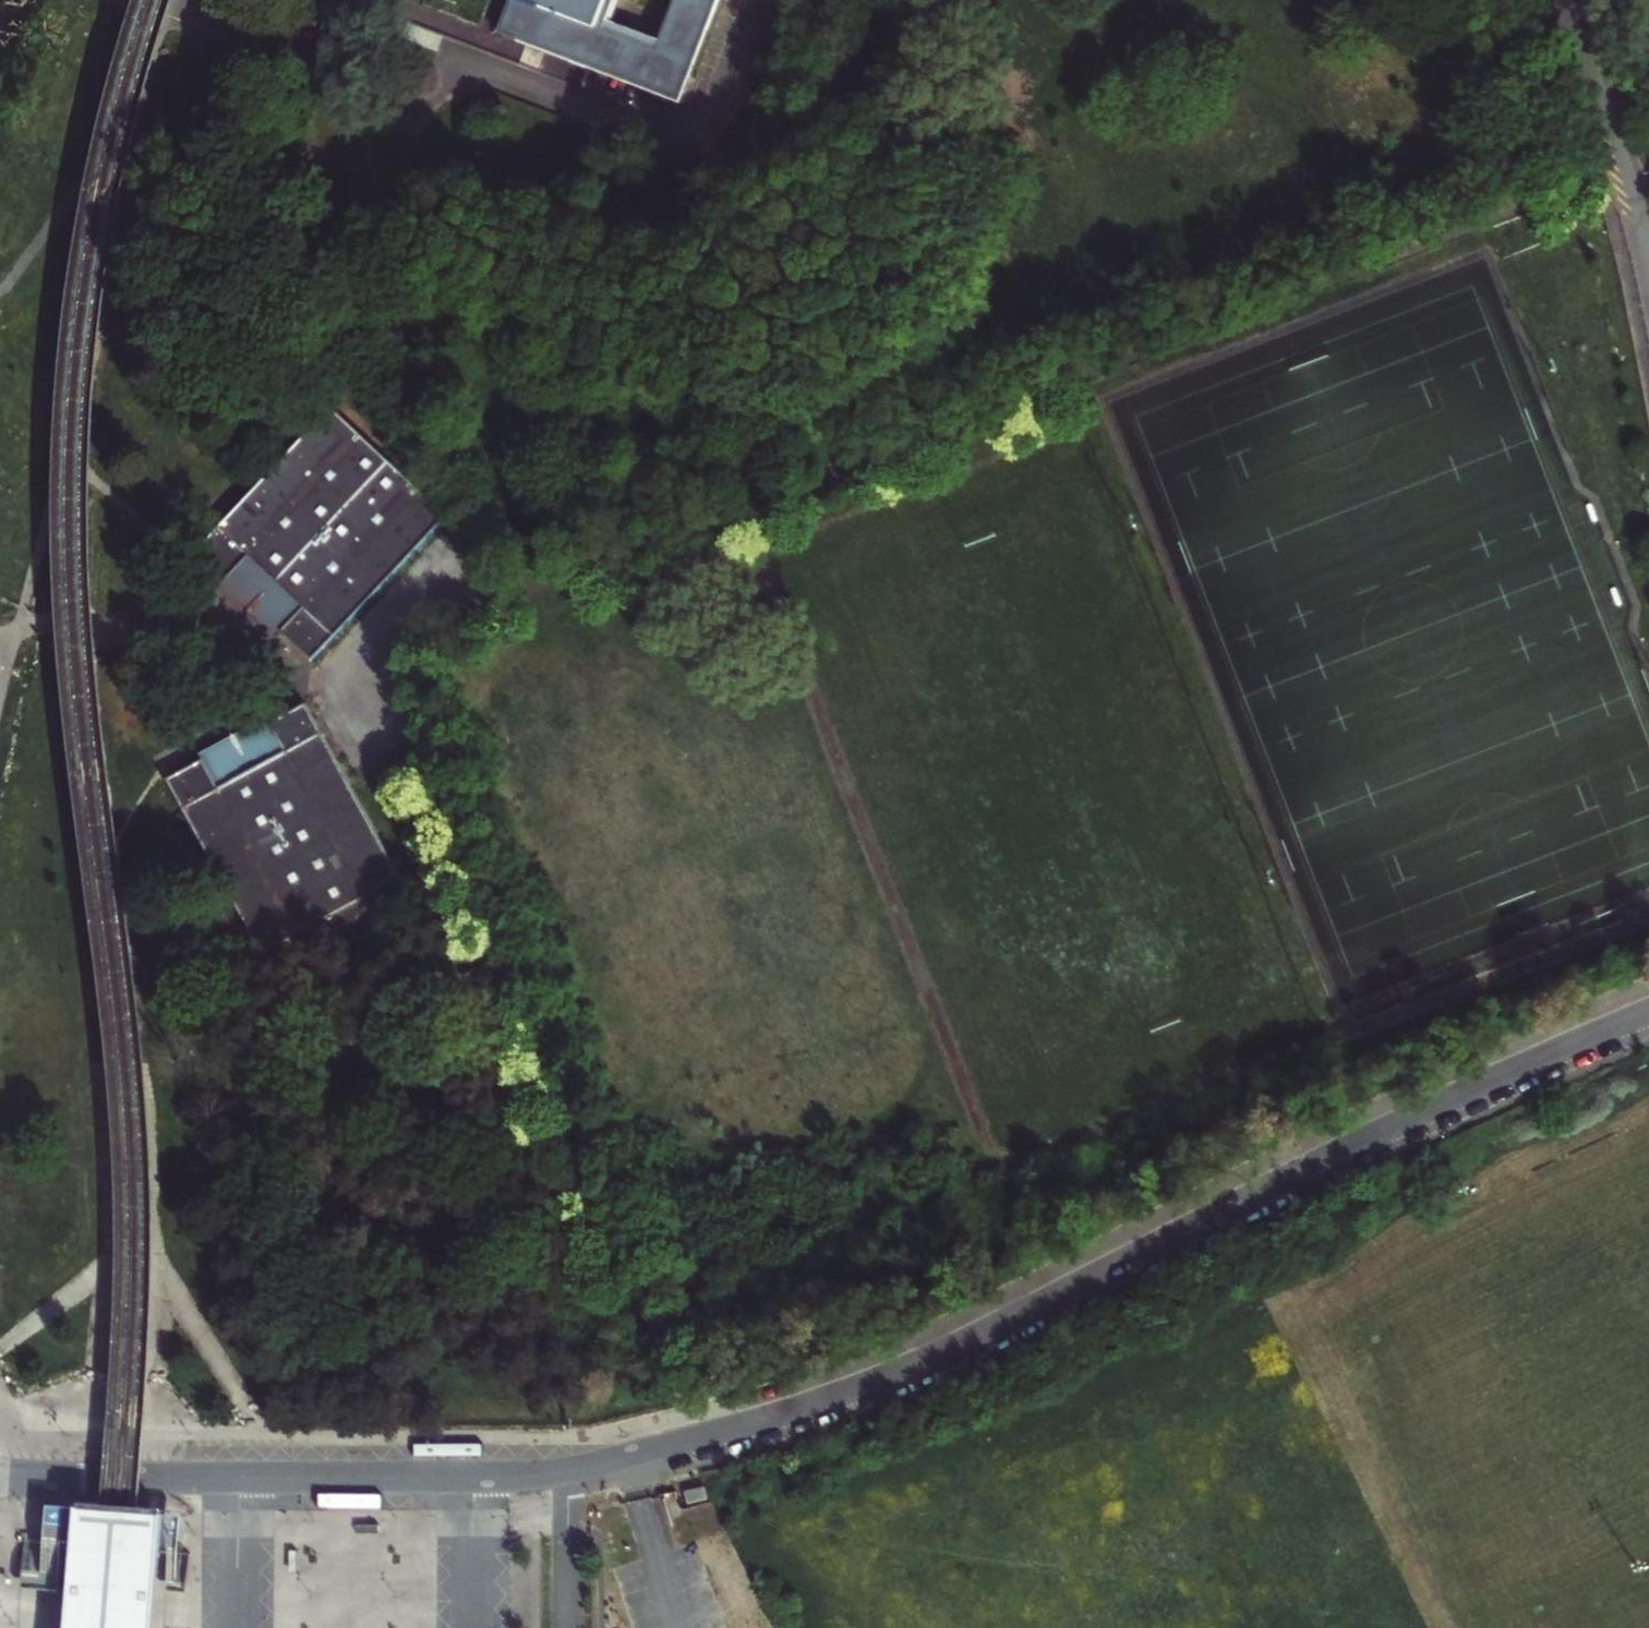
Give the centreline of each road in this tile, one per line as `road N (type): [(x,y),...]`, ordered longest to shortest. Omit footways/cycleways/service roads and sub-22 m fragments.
road 1 (tertiary): [(60,1478),(539,1476),(692,1439),(944,1345),(1395,1125),(1648,1013)]
road 2 (unclassified): [(1569,0),(1648,240)]

